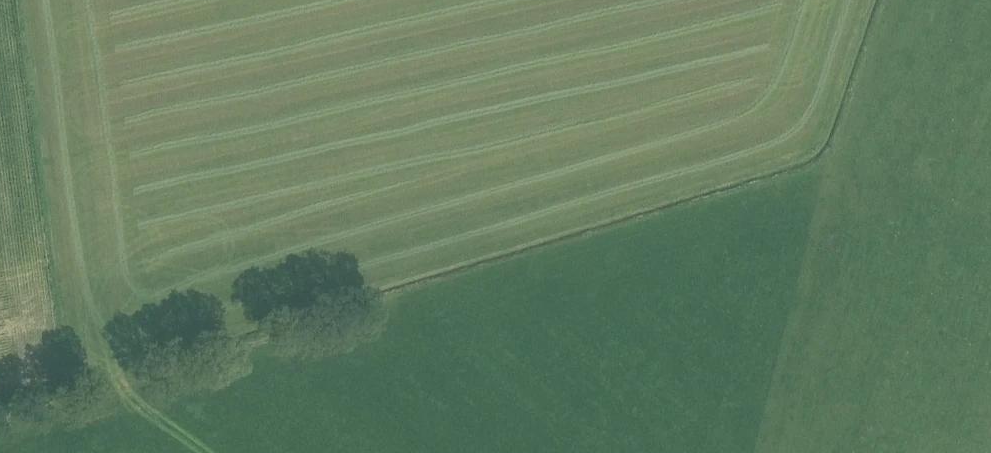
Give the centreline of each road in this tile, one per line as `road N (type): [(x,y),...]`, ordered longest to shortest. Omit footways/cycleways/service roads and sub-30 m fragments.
road 1 (track): [(889,0),(732,452)]

